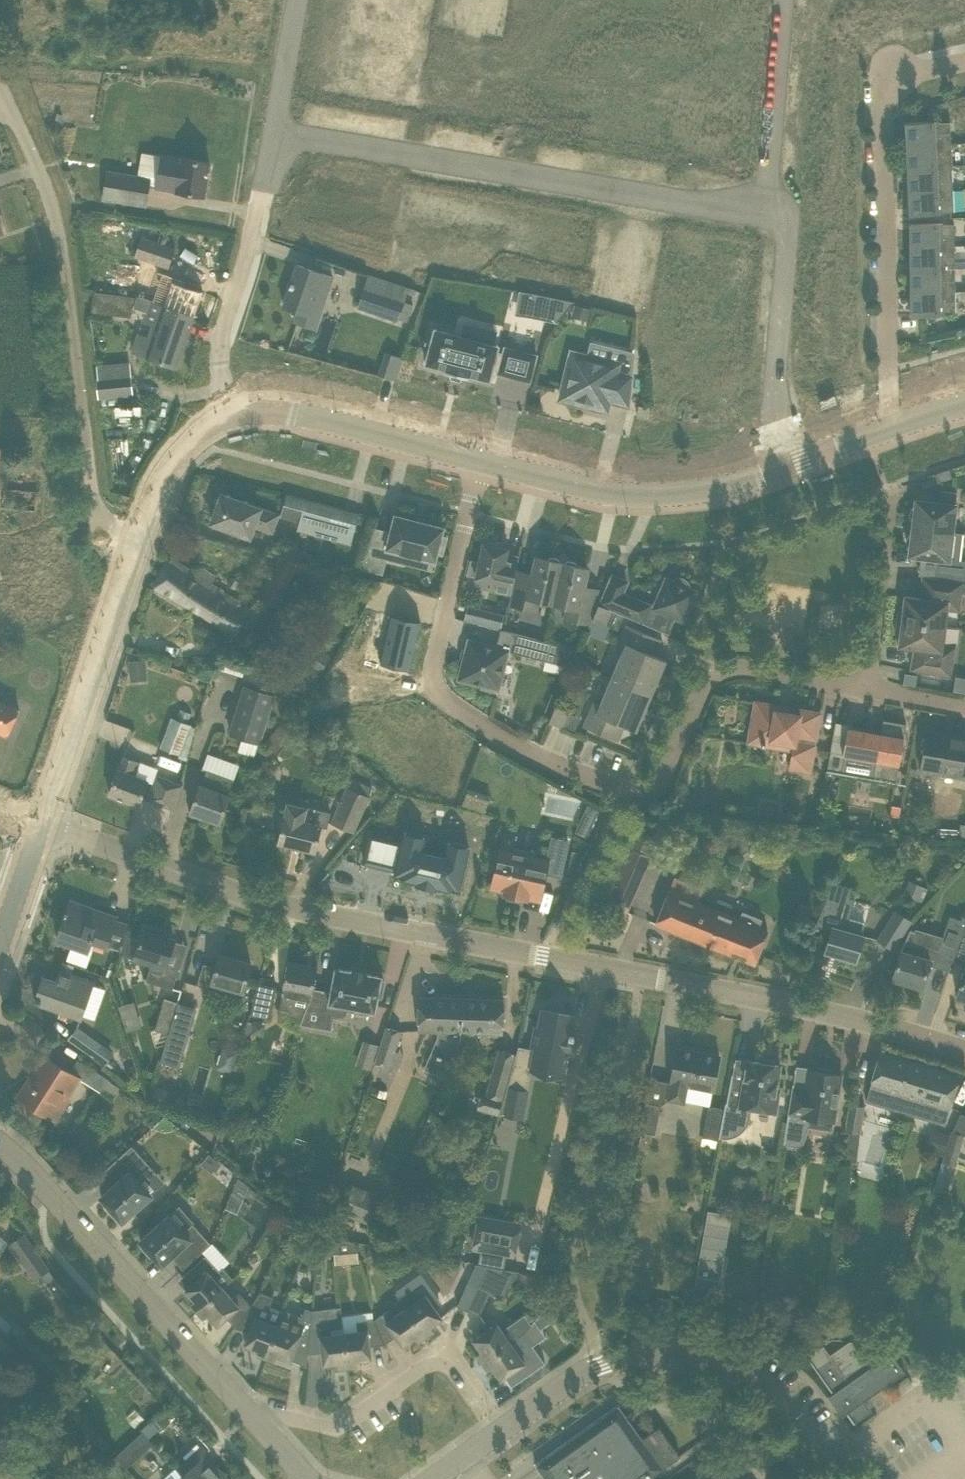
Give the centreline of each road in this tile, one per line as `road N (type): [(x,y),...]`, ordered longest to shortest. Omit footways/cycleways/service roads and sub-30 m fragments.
road 1 (unclassified): [(964,1047),(645,976),(374,930),(44,826)]
road 2 (unclassified): [(134,551),(94,512),(71,277),(0,89)]
road 3 (residential): [(274,135),(761,210)]
road 4 (unclassified): [(632,793),(453,723),(437,698),(437,660),(486,462)]
road 5 (unclassified): [(888,429),(887,78),(964,61)]
road 6 (unclassified): [(836,1478),(778,1398),(754,1383),(646,1358),(578,1374),(500,1433)]
road 7 (unclassified): [(245,1411),(38,1171),(0,1143)]
road 8 (tertiary): [(486,462),(622,495),(689,494),(801,464)]
road 9 (unclassified): [(500,1433),(447,1357),(348,1425),(245,1411)]
road 10 (unclassified): [(632,793),(662,781),(703,693),(733,673),(870,693)]
road 11 (tertiary): [(44,826),(134,551)]
road 12 (residential): [(761,210),(787,219),(779,356),(801,464)]
road 13 (unclassified): [(231,414),(233,334),(271,152)]
road 14 (tertiary): [(231,414),(292,419),(486,462)]
road 15 (residential): [(785,0),(761,210)]
road 16 (unclassified): [(870,693),(892,497)]
road 17 (tertiary): [(134,551),(179,454),(231,414)]
road 18 (residential): [(274,135),(295,0)]
road 19 (tertiary): [(0,946),(44,826)]

